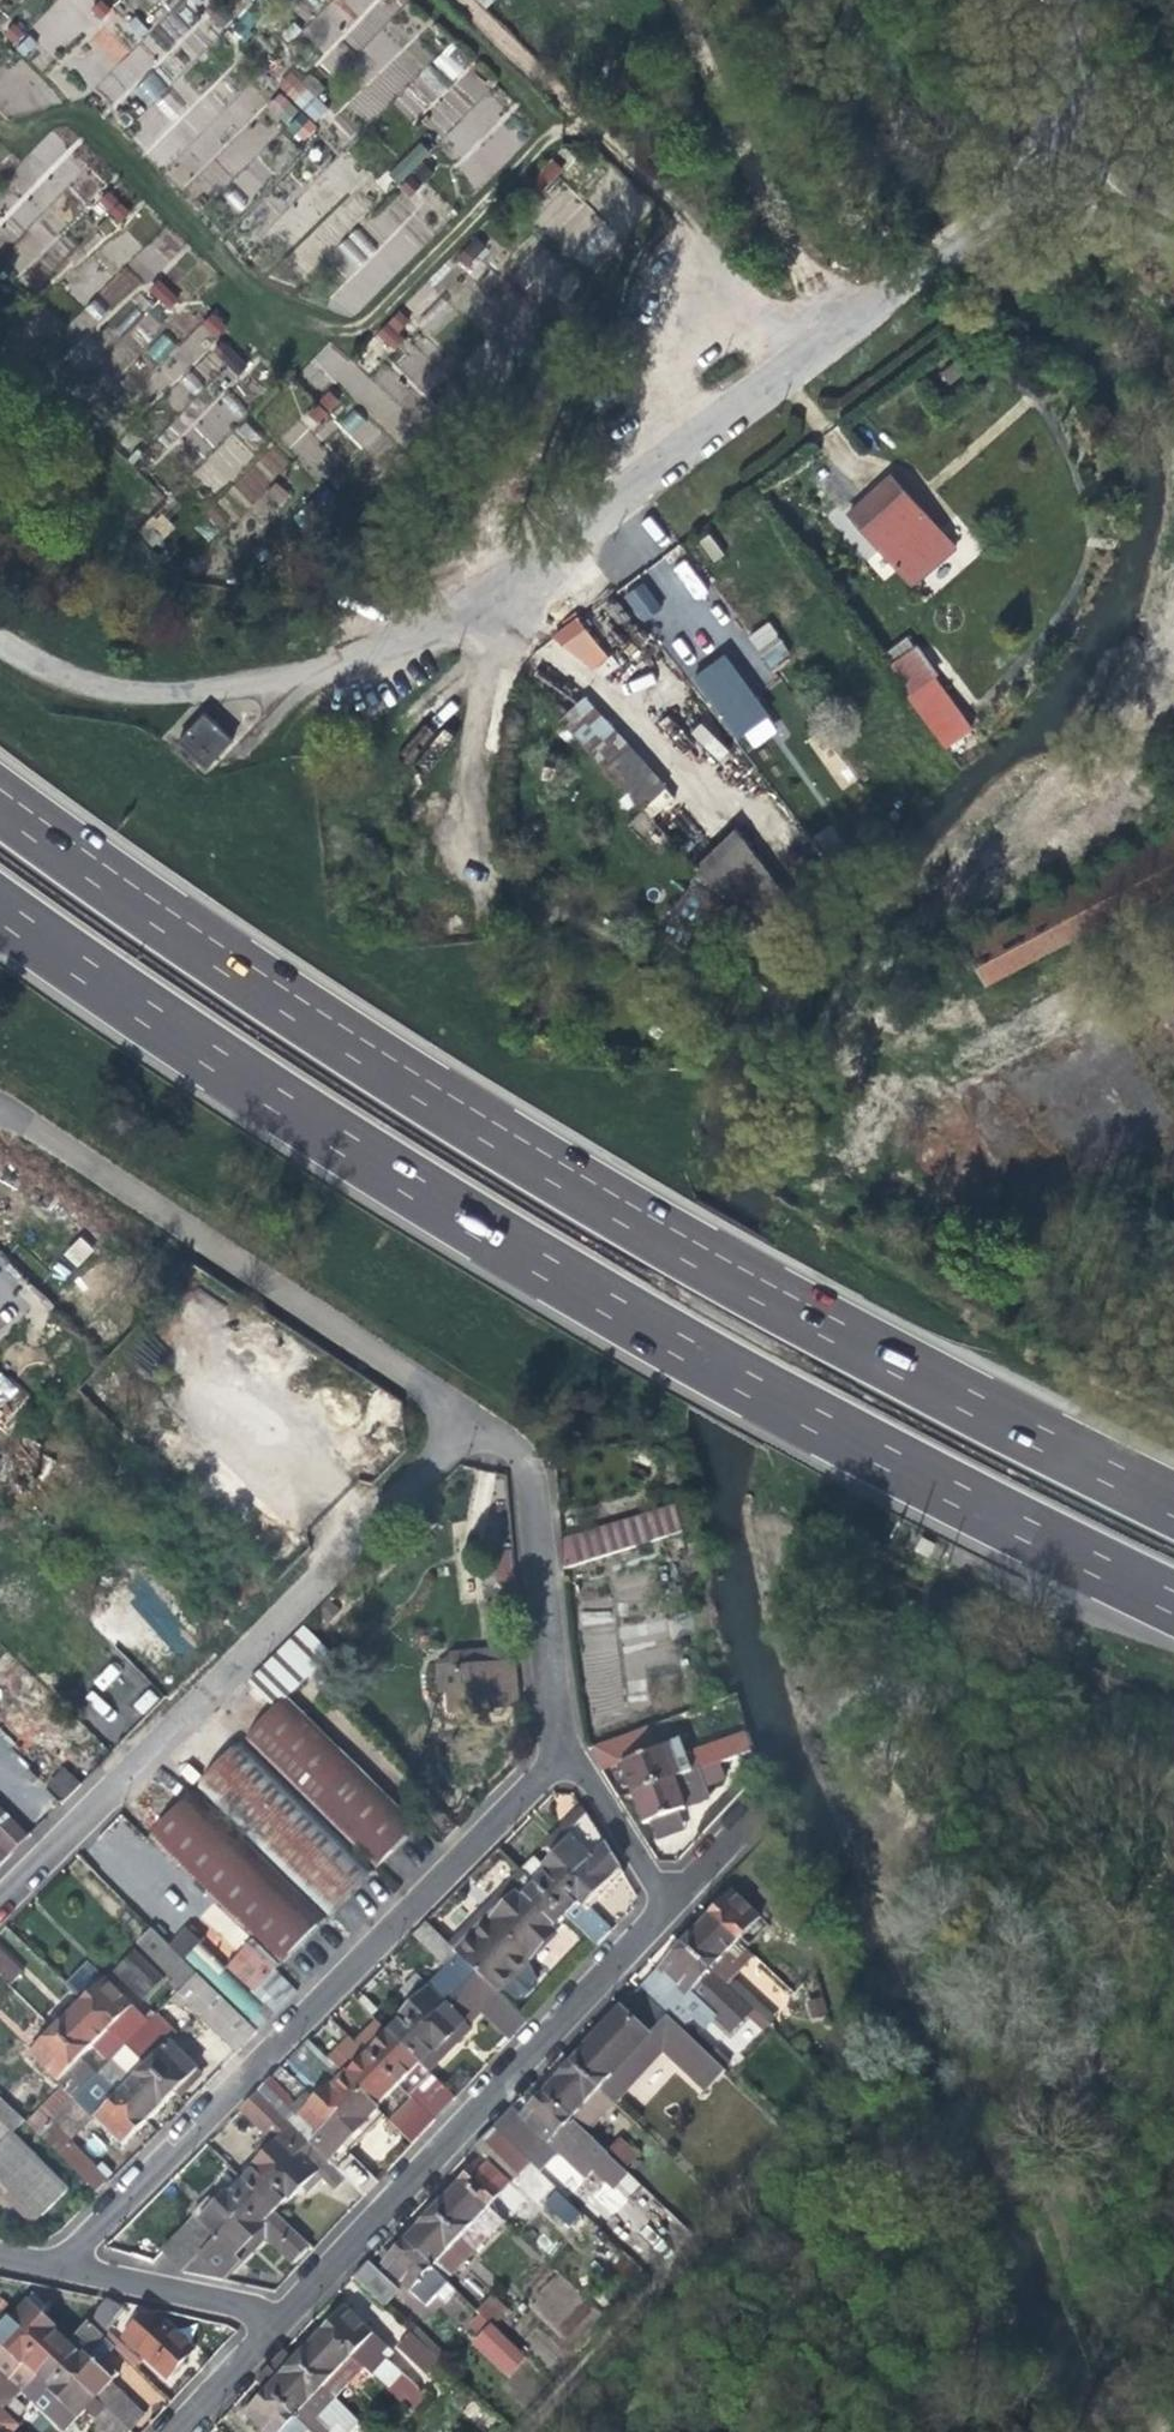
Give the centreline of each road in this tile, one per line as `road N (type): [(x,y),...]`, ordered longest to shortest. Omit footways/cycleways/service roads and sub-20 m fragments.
road 1 (motorway): [(1173,1509),(681,1248),(333,1035),(0,806)]
road 2 (motorway): [(0,909),(488,1233),(763,1392),(1173,1603)]
road 3 (residential): [(1091,146),(596,508),(478,610)]
road 4 (track): [(0,126),(15,132),(63,112),(81,113),(237,288),(303,320),(350,327),(380,320),(573,116)]
road 5 (residential): [(53,2264),(566,1754)]
road 6 (residential): [(0,1897),(470,1420)]
road 7 (residential): [(670,1908),(286,2317)]
road 8 (residential): [(0,1124),(470,1420)]
road 9 (residential): [(566,1754),(526,1467),(470,1420)]
road 10 (track): [(455,0),(699,241)]
road 11 (residential): [(478,912),(469,812),(494,641),(478,610)]
road 12 (residential): [(286,2317),(53,2264)]
road 13 (track): [(1173,381),(1131,310),(1110,159)]
road 14 (residential): [(670,1908),(566,1754)]
road 15 (residential): [(286,2317),(179,2431)]
road 16 (secondary): [(1050,0),(1063,102),(1091,146)]

